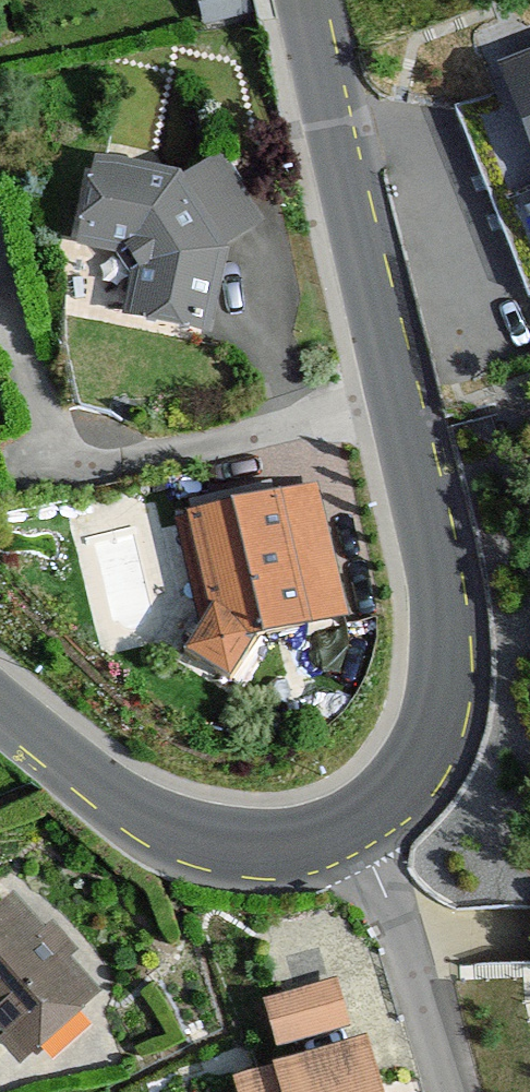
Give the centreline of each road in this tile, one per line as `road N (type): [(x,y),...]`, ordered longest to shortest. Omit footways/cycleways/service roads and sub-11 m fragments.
road 1 (tertiary): [(305,0),(443,608),(449,663),(447,713),(430,753),(364,825)]
road 2 (tertiary): [(364,825),(301,849),(228,846),(173,830),(126,802),(0,699)]
road 3 (residential): [(450,1091),(364,825)]

